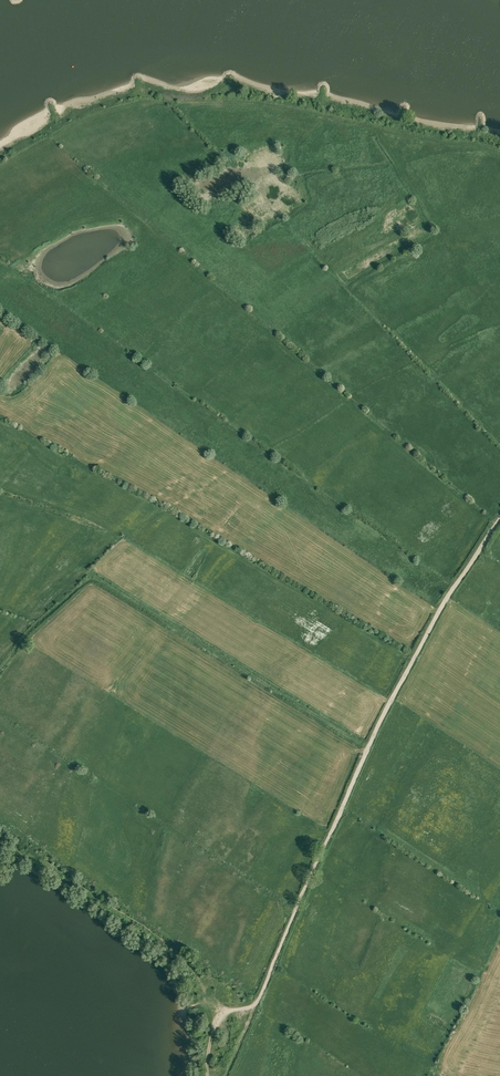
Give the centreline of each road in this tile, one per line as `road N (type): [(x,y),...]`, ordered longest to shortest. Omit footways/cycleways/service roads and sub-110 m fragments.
road 1 (track): [(499,518),(395,692),(225,1075)]
road 2 (track): [(369,747),(95,579),(33,628),(0,671)]
road 3 (track): [(218,1016),(175,951),(0,831)]

